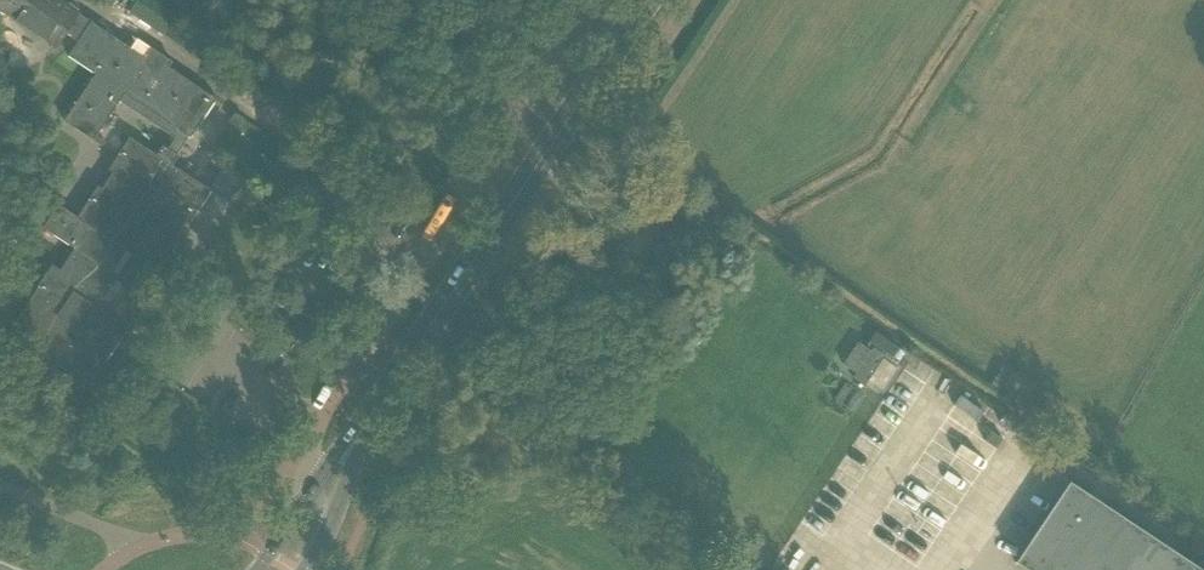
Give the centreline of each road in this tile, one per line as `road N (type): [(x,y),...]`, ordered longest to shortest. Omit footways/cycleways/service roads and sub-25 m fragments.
road 1 (unclassified): [(594,0),(320,420),(302,507)]
road 2 (secondary): [(384,404),(651,0)]
road 3 (secondary): [(308,569),(384,404)]
road 4 (secondary): [(384,404),(302,507)]

